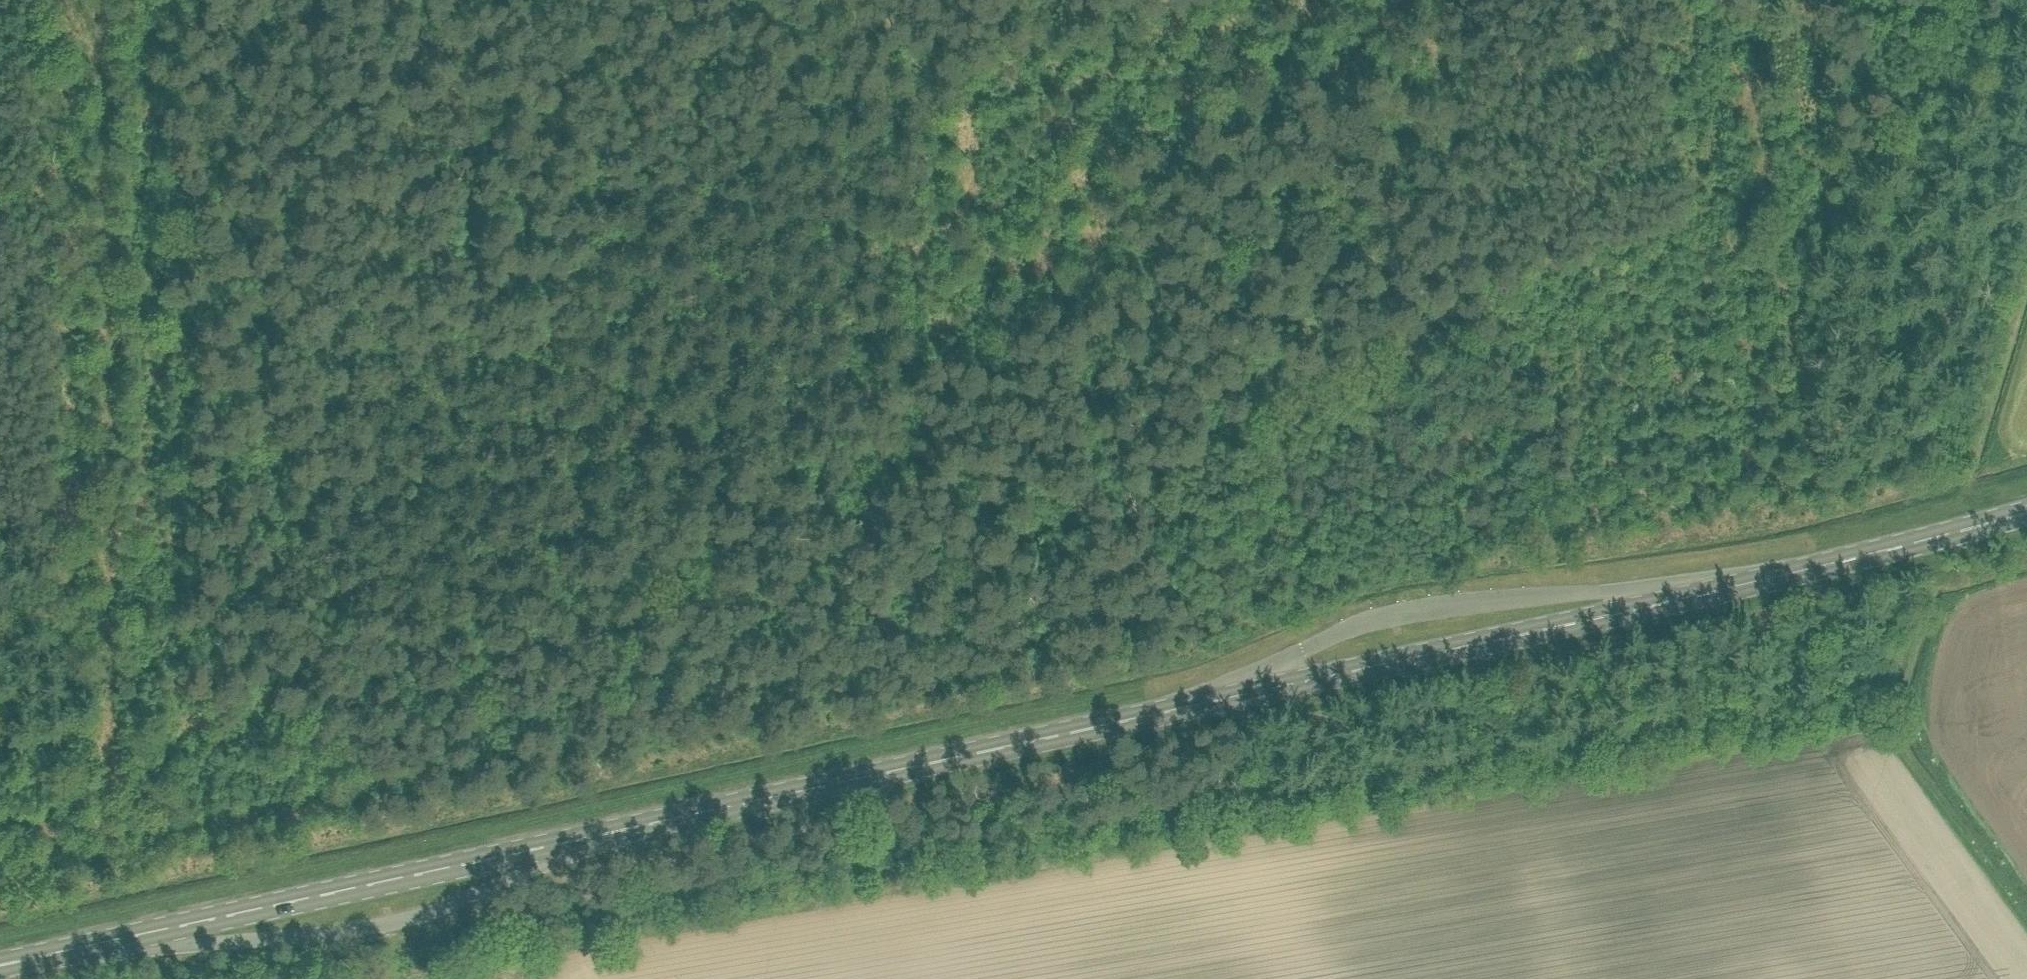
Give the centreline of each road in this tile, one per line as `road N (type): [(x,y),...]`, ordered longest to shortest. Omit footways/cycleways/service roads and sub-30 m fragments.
road 1 (primary): [(0,968),(1600,621),(2026,514)]
road 2 (track): [(118,0),(120,865)]

